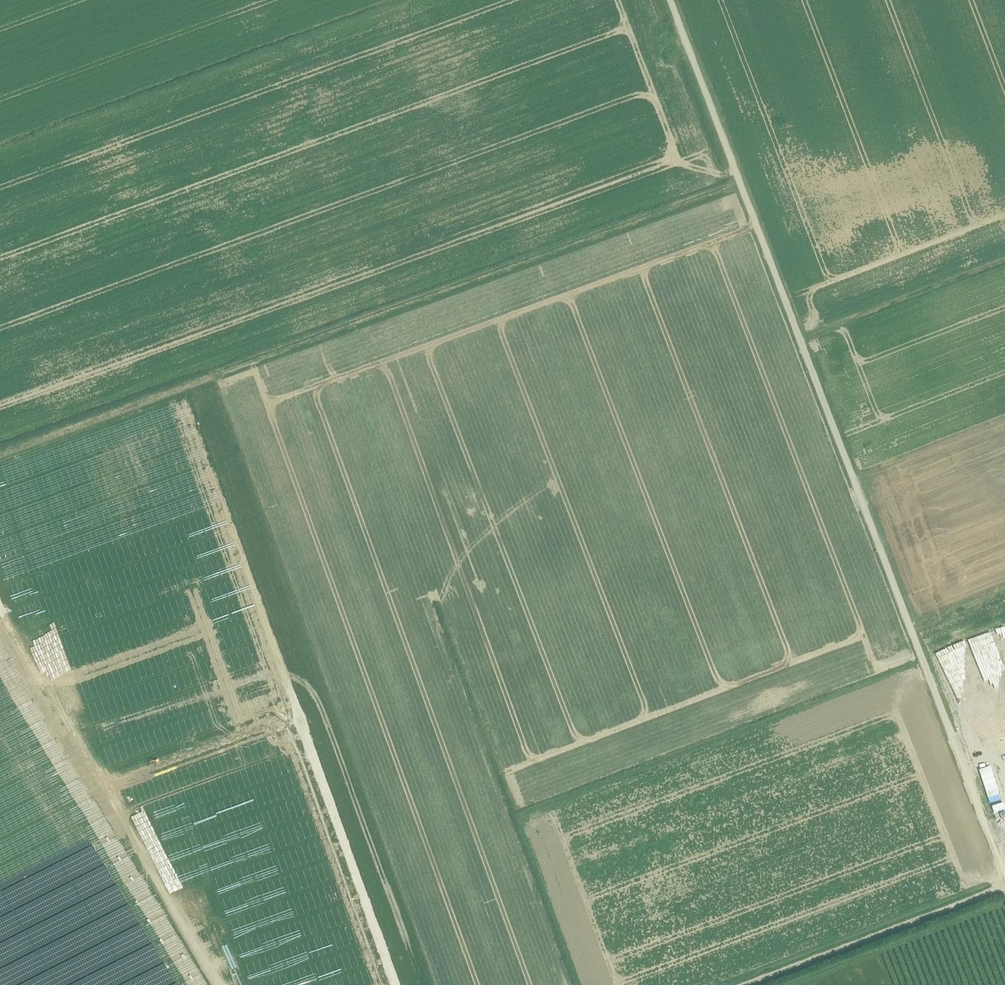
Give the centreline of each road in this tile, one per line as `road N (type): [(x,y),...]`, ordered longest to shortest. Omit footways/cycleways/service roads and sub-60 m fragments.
road 1 (unclassified): [(1003,869),(670,0)]
road 2 (track): [(1004,887),(749,984)]

